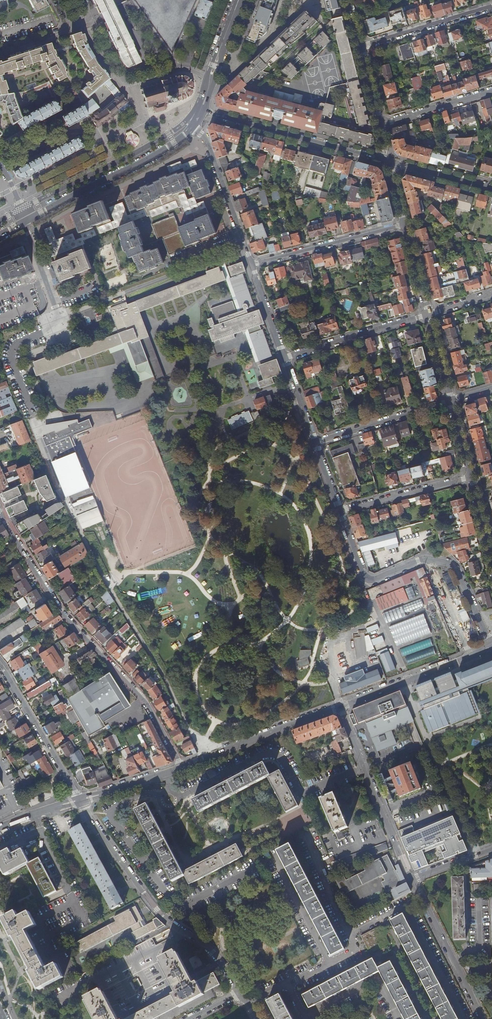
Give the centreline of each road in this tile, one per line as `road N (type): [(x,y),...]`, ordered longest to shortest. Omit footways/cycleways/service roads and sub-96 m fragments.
road 1 (residential): [(2,515),(56,606),(135,690),(182,768)]
road 2 (residential): [(79,800),(162,915),(213,952),(241,991)]
road 3 (residential): [(341,511),(367,579),(419,561),(450,565),(491,645)]
road 4 (secondary): [(193,126),(154,156),(24,222)]
road 5 (residential): [(384,160),(199,113)]
road 6 (residential): [(410,880),(341,707)]
road 7 (residential): [(182,768),(341,707)]
road 8 (residential): [(287,985),(304,1015),(377,978),(400,1018)]
road 9 (residential): [(341,707),(491,647)]
road 10 (residential): [(251,265),(405,224)]
road 11 (residential): [(79,800),(0,665)]
road 12 (residential): [(193,126),(207,142),(251,265)]
road 13 (residential): [(429,315),(285,358)]
road 14 (residential): [(316,443),(451,401)]
road 15 (residential): [(361,48),(491,7)]
road 16 (residential): [(484,1018),(420,899)]
road 17 (residential): [(471,476),(341,511)]
road 18 (residential): [(464,1018),(405,907)]
road 19 (residential): [(329,964),(272,855)]
road 20 (secondary): [(239,0),(199,113)]

